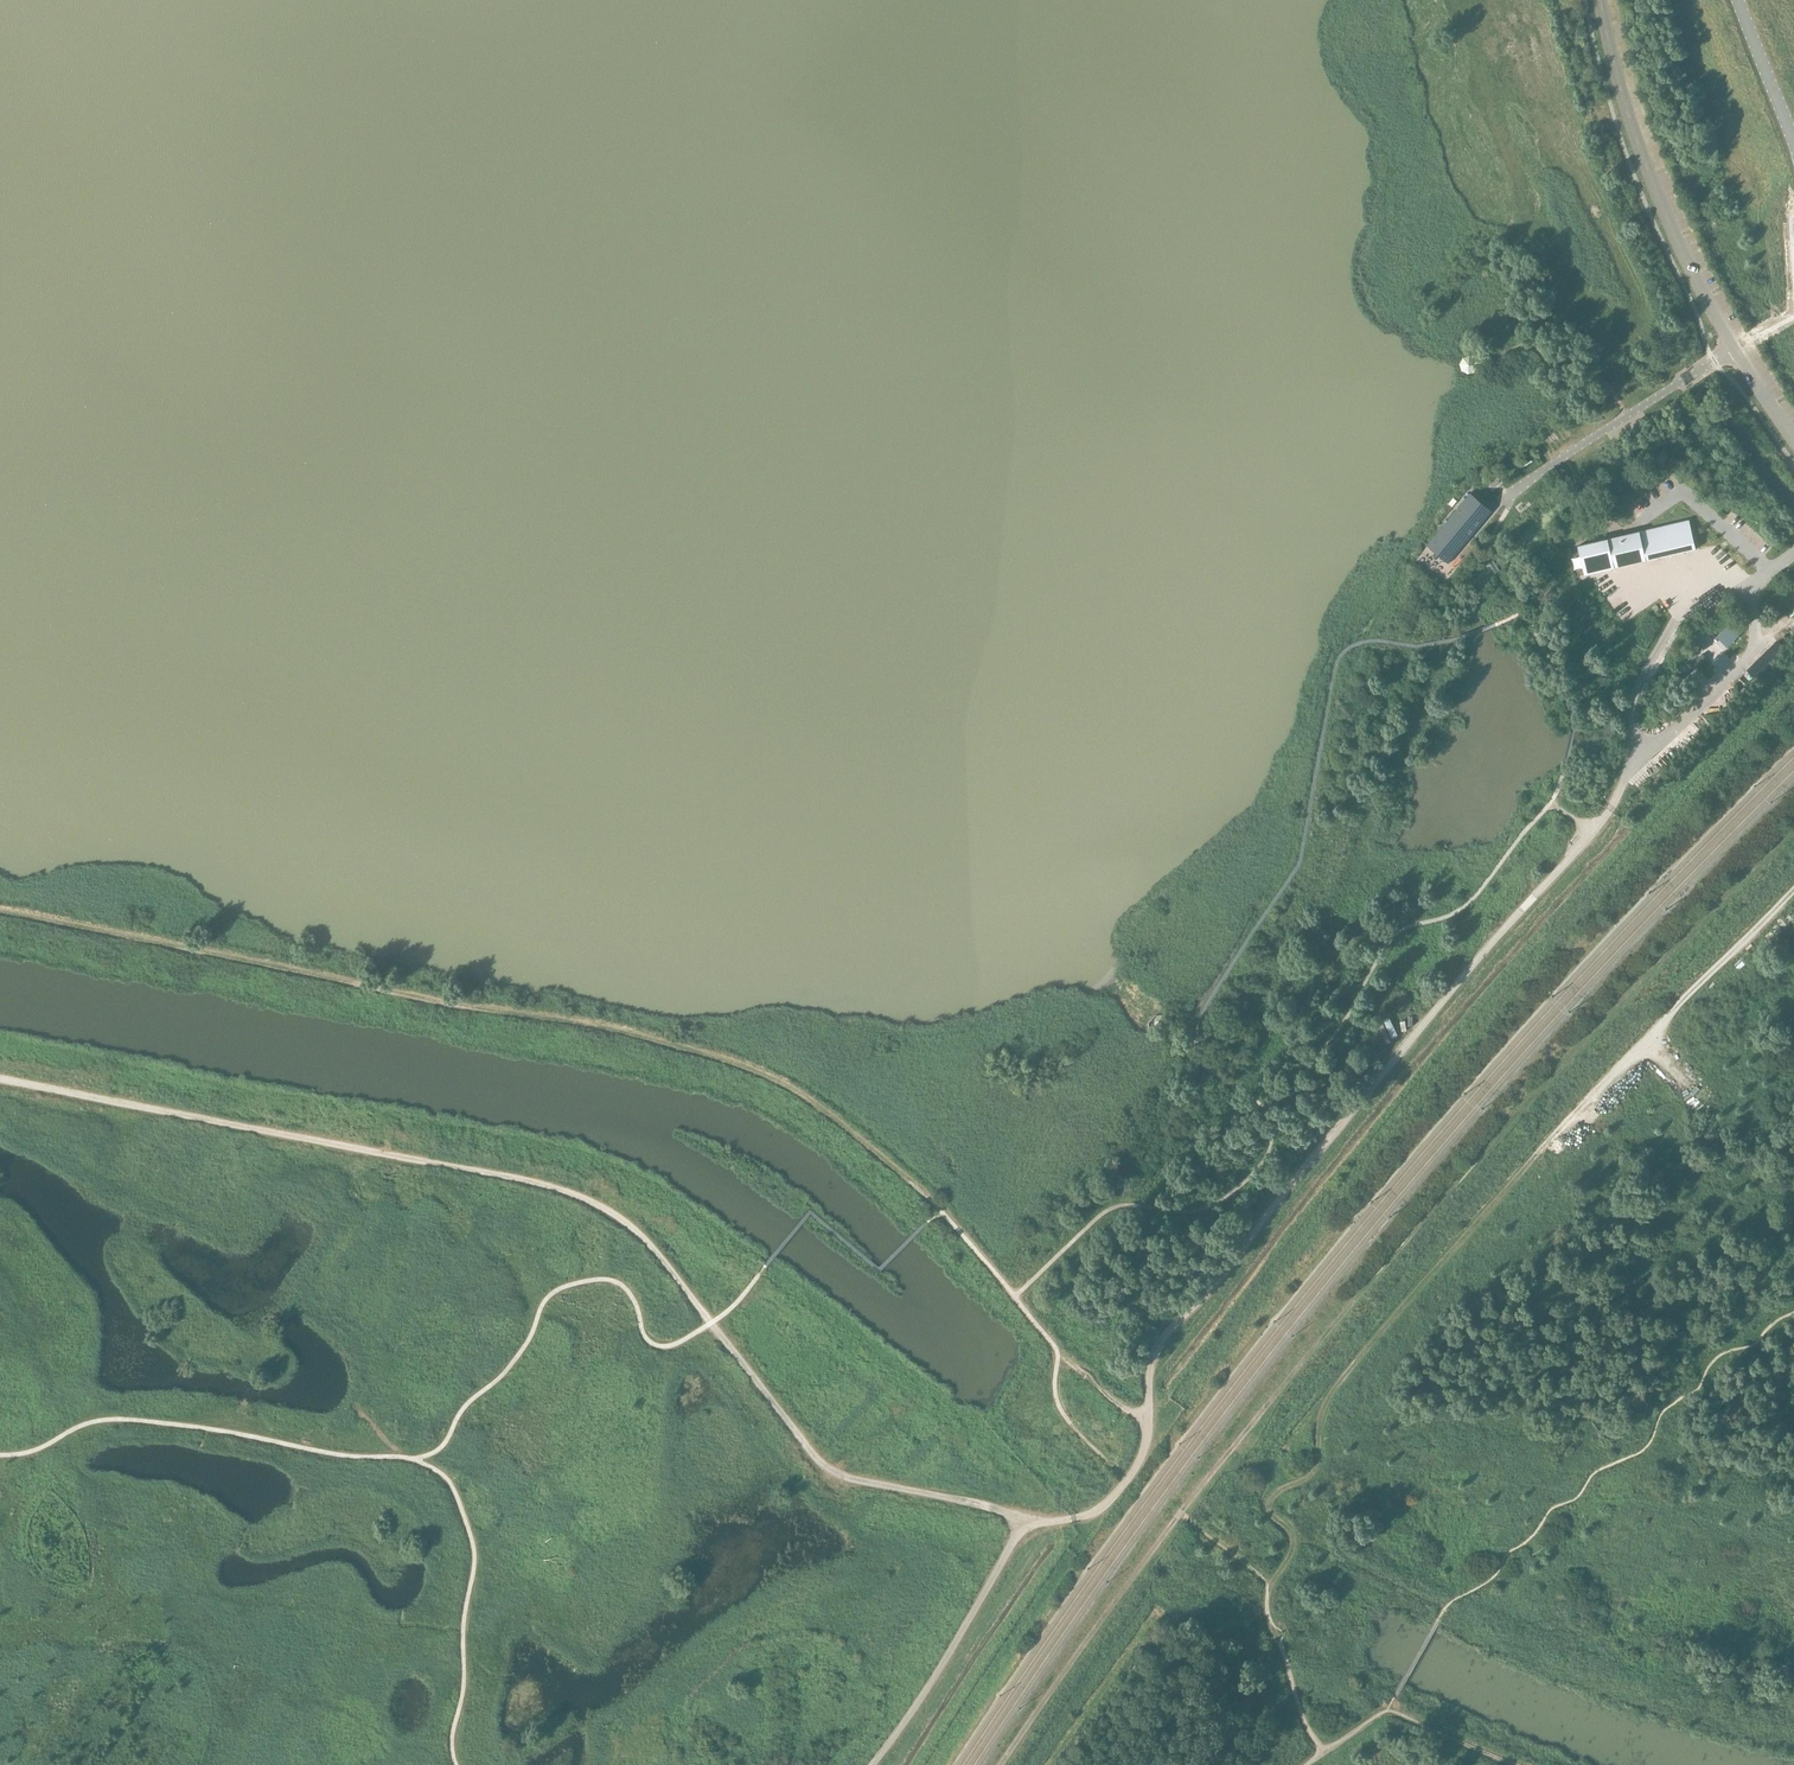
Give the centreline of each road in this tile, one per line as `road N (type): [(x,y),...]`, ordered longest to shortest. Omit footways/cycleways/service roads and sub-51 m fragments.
road 1 (track): [(1004,1764),(1183,1510),(1408,1239),(1635,990),(1793,831)]
road 2 (track): [(1025,1525),(1014,1516),(832,1472),(641,1234),(590,1200),(543,1184),(0,1078)]
road 3 (track): [(1273,1583),(1294,1548),(1269,1502),(1314,1472),(1330,1396),(1556,1135),(1793,890)]
road 4 (track): [(1149,1429),(1151,1371),(1163,1339),(1610,812),(1643,744)]
road 5 (track): [(1016,1297),(1105,1212),(1196,1210),(1254,1171),(1386,943),(1402,928),(1457,907),(1486,881),(1545,816),(1566,771)]
road 6 (track): [(872,1764),(1025,1525)]
road 7 (track): [(1016,1297),(1056,1346),(1065,1416),(1121,1470)]
road 8 (track): [(1324,1749),(1272,1624),(1273,1583)]
road 9 (tertiary): [(1793,140),(1739,0)]

